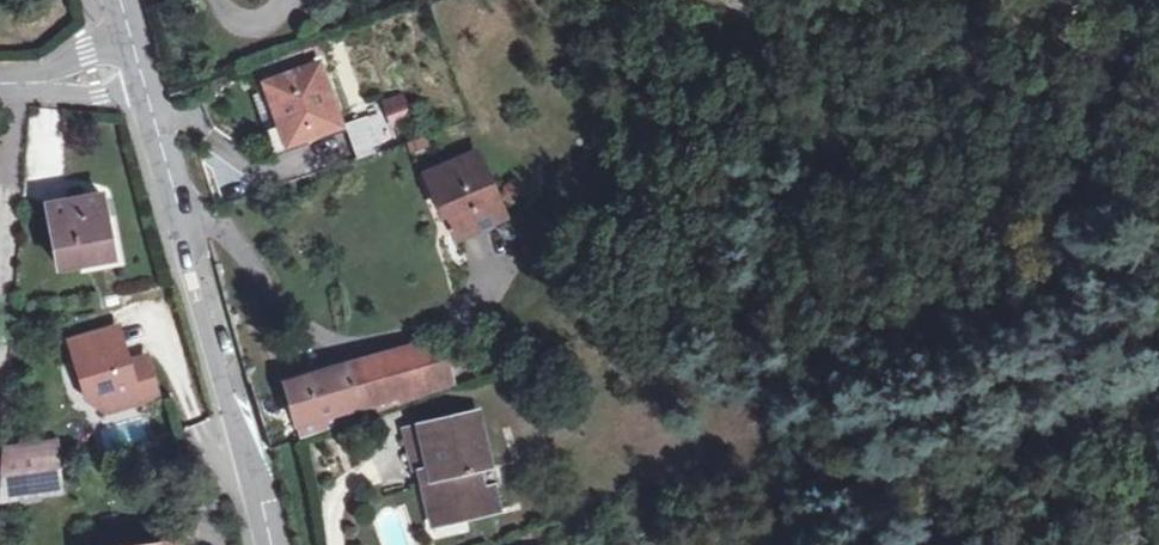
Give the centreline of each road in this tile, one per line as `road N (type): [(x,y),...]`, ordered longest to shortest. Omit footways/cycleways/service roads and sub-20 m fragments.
road 1 (tertiary): [(270,544),(137,62)]
road 2 (residential): [(15,84),(0,275)]
road 3 (residential): [(137,62),(15,84)]

